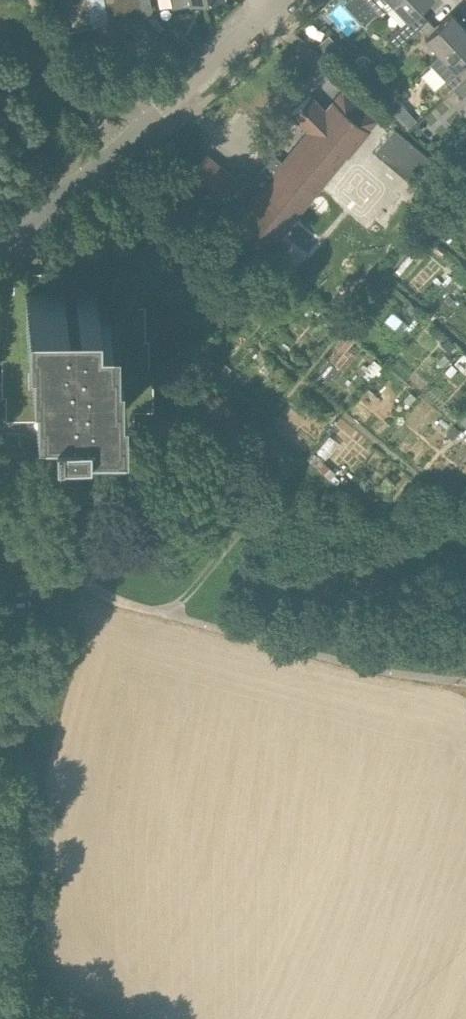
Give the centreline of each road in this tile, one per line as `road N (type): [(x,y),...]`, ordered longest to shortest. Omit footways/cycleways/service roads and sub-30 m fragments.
road 1 (track): [(173,615),(277,471),(267,433)]
road 2 (residential): [(115,155),(261,16)]
road 3 (residential): [(0,243),(115,155)]

